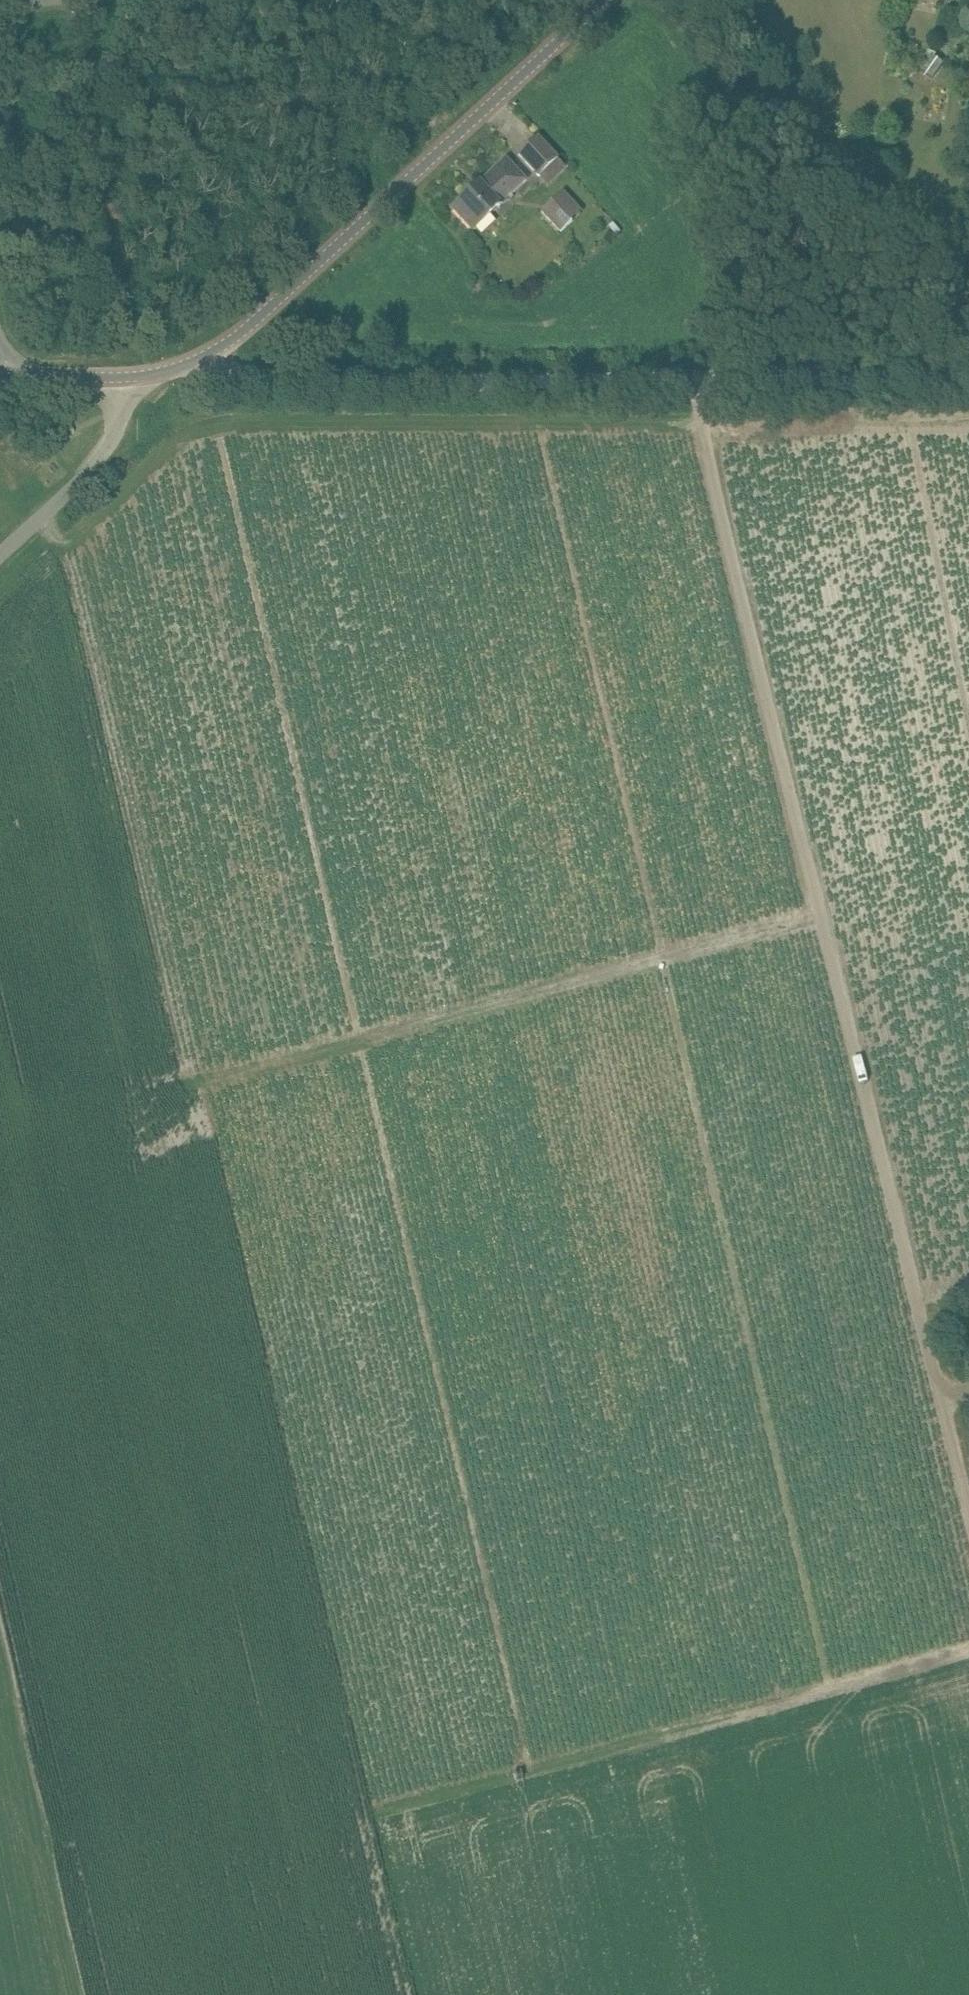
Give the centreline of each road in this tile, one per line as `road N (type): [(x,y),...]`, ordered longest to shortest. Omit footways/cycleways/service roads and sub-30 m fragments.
road 1 (track): [(968,1551),(701,378),(224,378),(206,364)]
road 2 (unclassified): [(139,380),(206,364),(603,0)]
road 3 (unclassified): [(968,378),(701,378)]
road 4 (unclassified): [(0,552),(113,445),(139,380)]
road 5 (unclassified): [(139,380),(0,376)]

